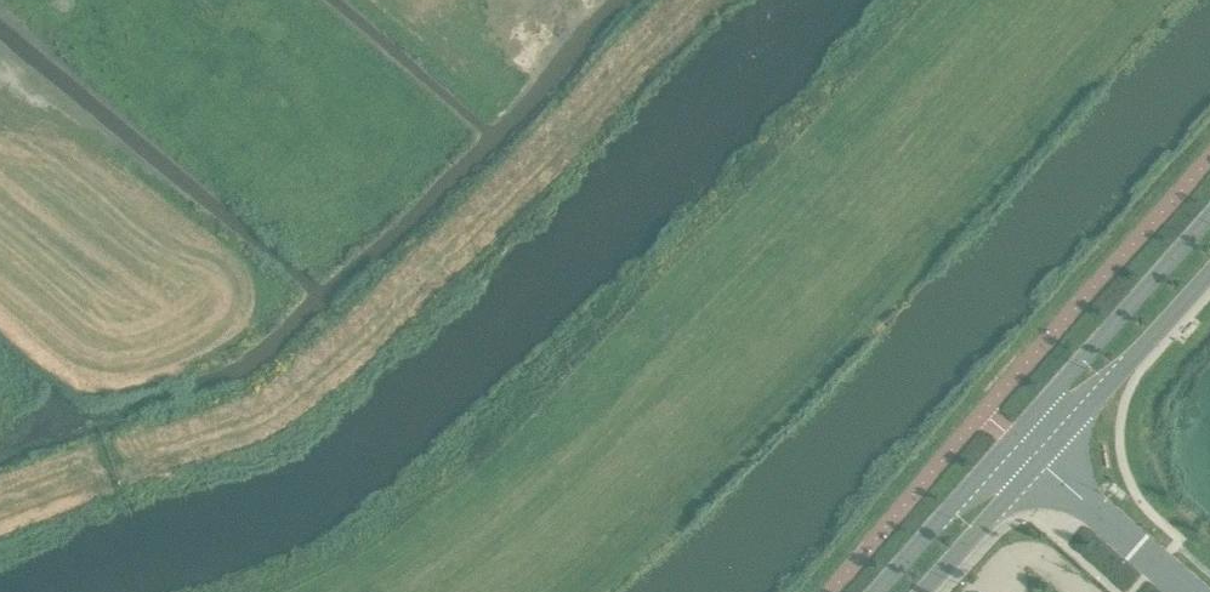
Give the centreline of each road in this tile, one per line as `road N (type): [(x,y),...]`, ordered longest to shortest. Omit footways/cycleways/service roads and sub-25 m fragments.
road 1 (unclassified): [(1209,216),(1013,438)]
road 2 (unclassified): [(1041,462),(1209,273)]
road 3 (unclassified): [(1013,438),(877,591)]
road 4 (unclassified): [(1192,591),(1041,462)]
road 5 (unclassified): [(922,591),(1041,462)]

